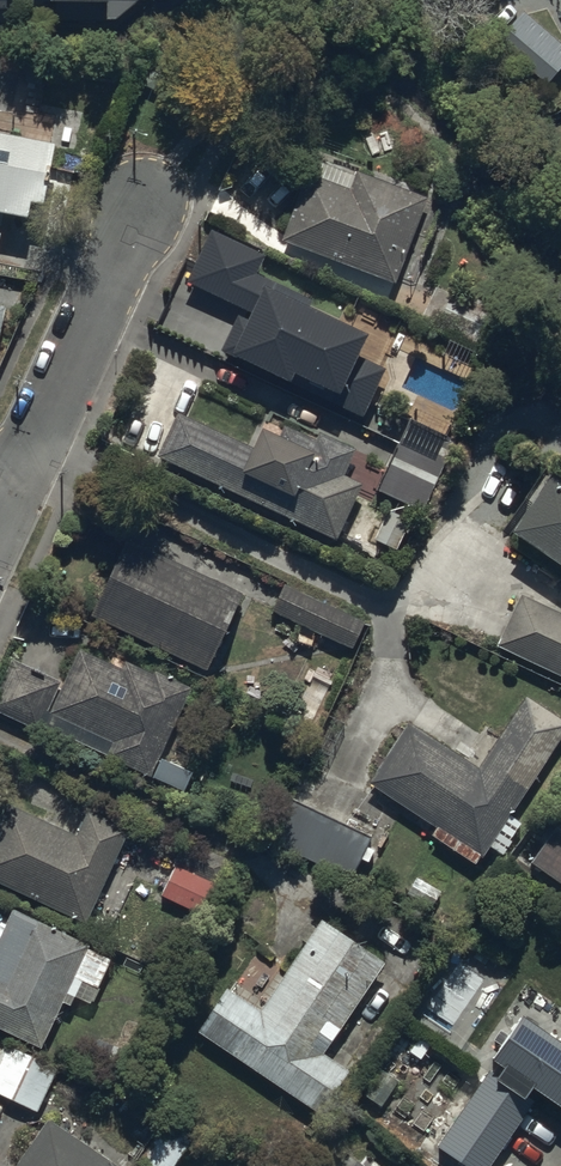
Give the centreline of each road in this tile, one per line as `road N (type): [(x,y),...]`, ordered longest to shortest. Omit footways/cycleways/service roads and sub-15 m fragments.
road 1 (residential): [(12,500),(144,205)]

